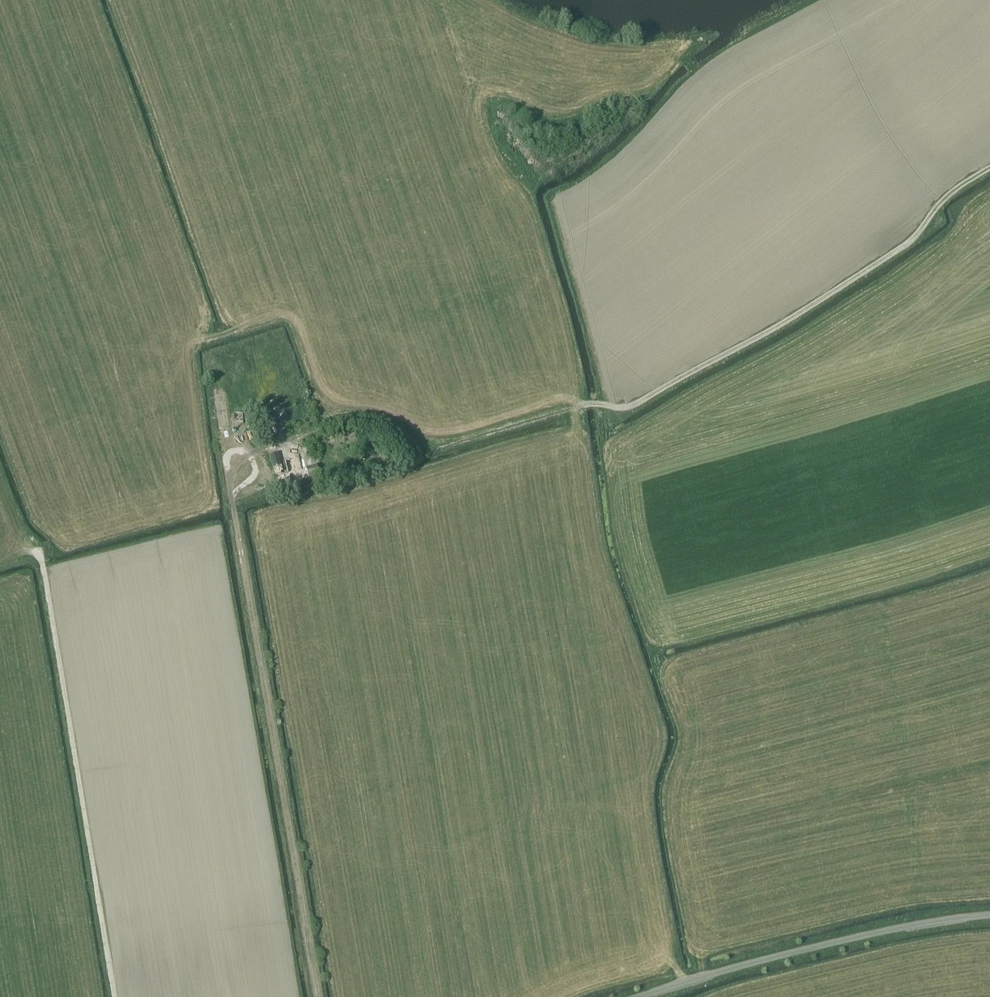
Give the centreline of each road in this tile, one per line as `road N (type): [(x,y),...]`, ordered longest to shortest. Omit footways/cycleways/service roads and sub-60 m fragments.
road 1 (track): [(318,996),(228,486),(241,459),(284,440)]
road 2 (unclassified): [(647,996),(929,924),(989,918)]

